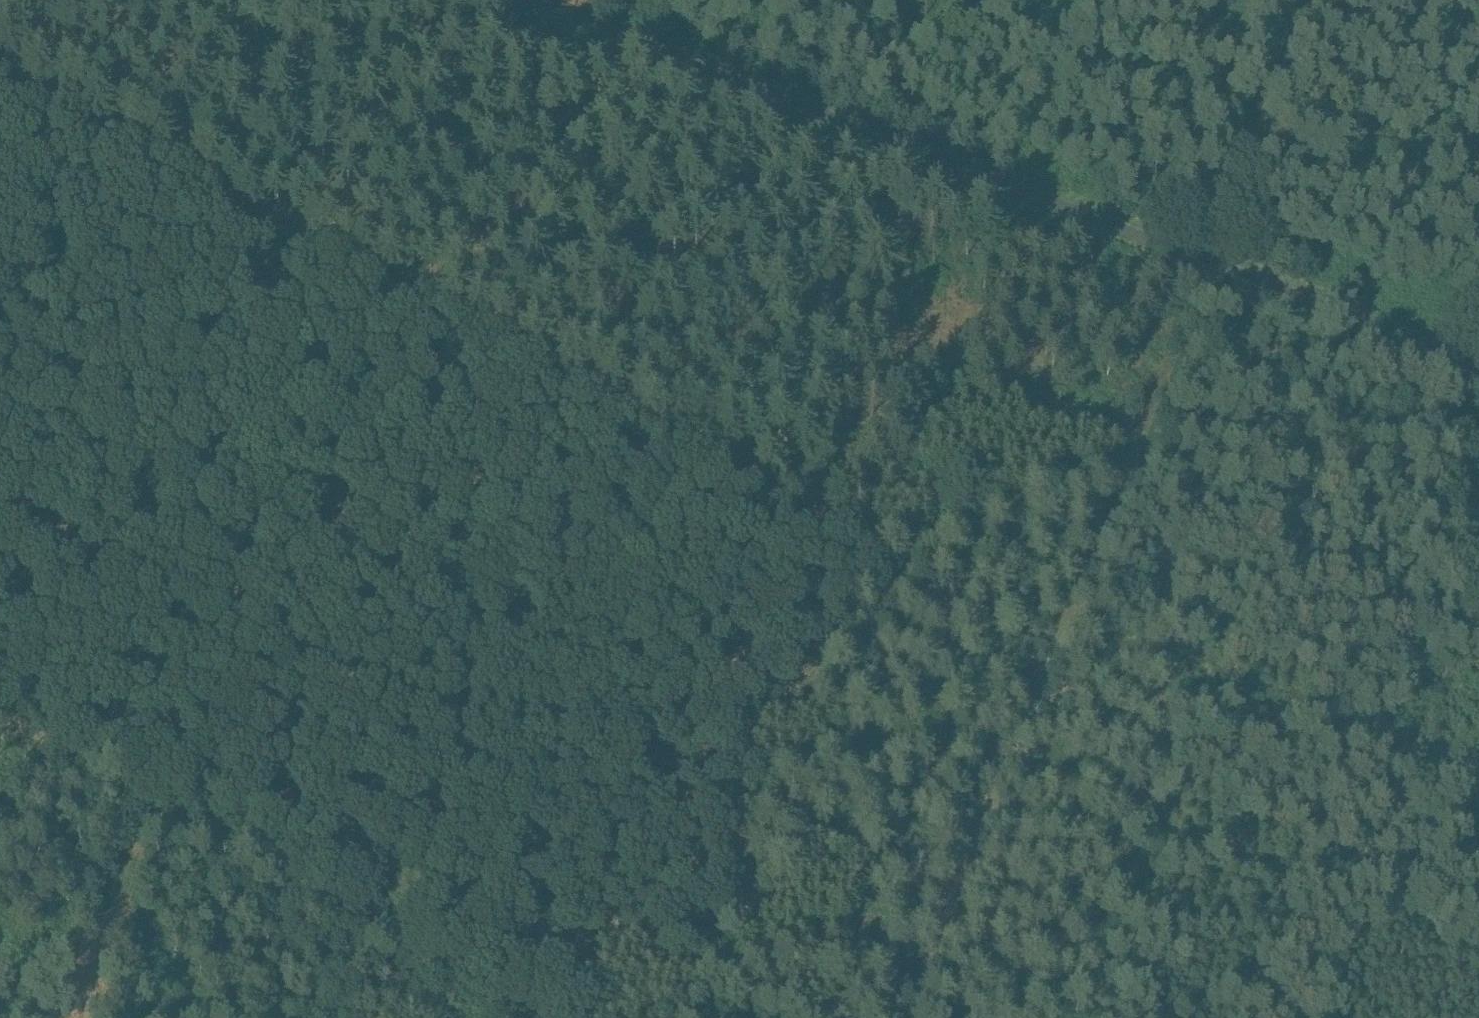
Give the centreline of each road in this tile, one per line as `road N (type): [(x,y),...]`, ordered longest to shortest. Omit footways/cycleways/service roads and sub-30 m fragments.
road 1 (track): [(912,1017),(1216,261)]
road 2 (track): [(1216,261),(520,0)]
road 3 (track): [(547,1017),(0,729)]
road 4 (track): [(1478,361),(1216,261)]
road 5 (track): [(1216,261),(1318,0)]

